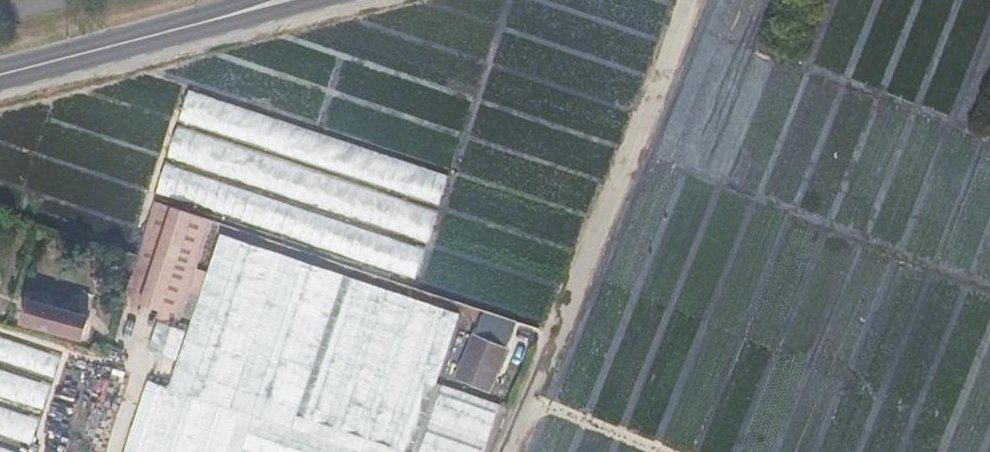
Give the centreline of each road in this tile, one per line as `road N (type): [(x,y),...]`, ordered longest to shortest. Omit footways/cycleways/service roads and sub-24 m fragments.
road 1 (secondary): [(0,84),(325,0)]
road 2 (secondary): [(239,0),(0,66)]

